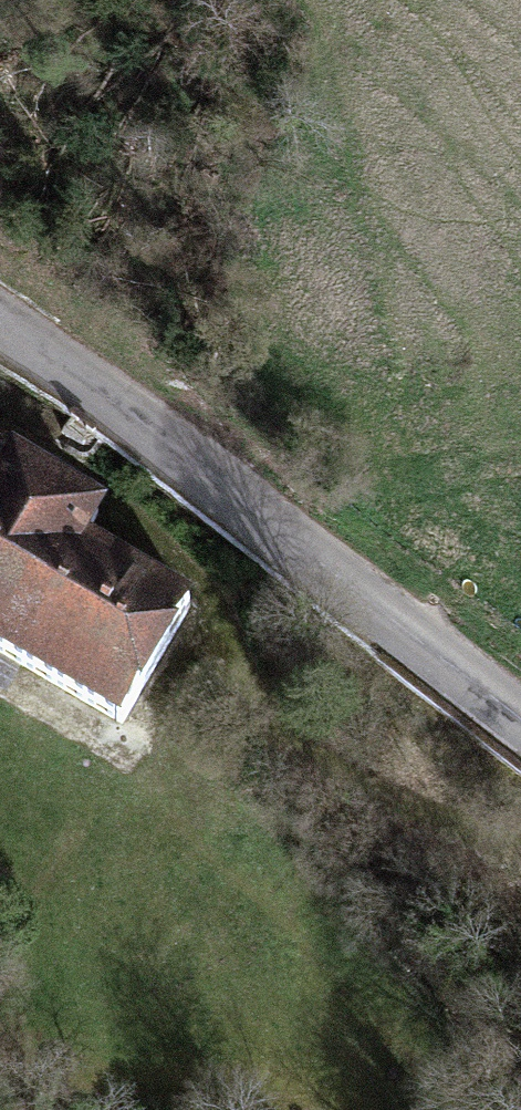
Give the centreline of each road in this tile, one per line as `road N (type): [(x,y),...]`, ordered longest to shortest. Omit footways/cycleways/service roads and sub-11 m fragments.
road 1 (track): [(520,861),(282,735),(223,647),(207,587),(98,489),(0,432)]
road 2 (tertiary): [(520,716),(0,334)]

